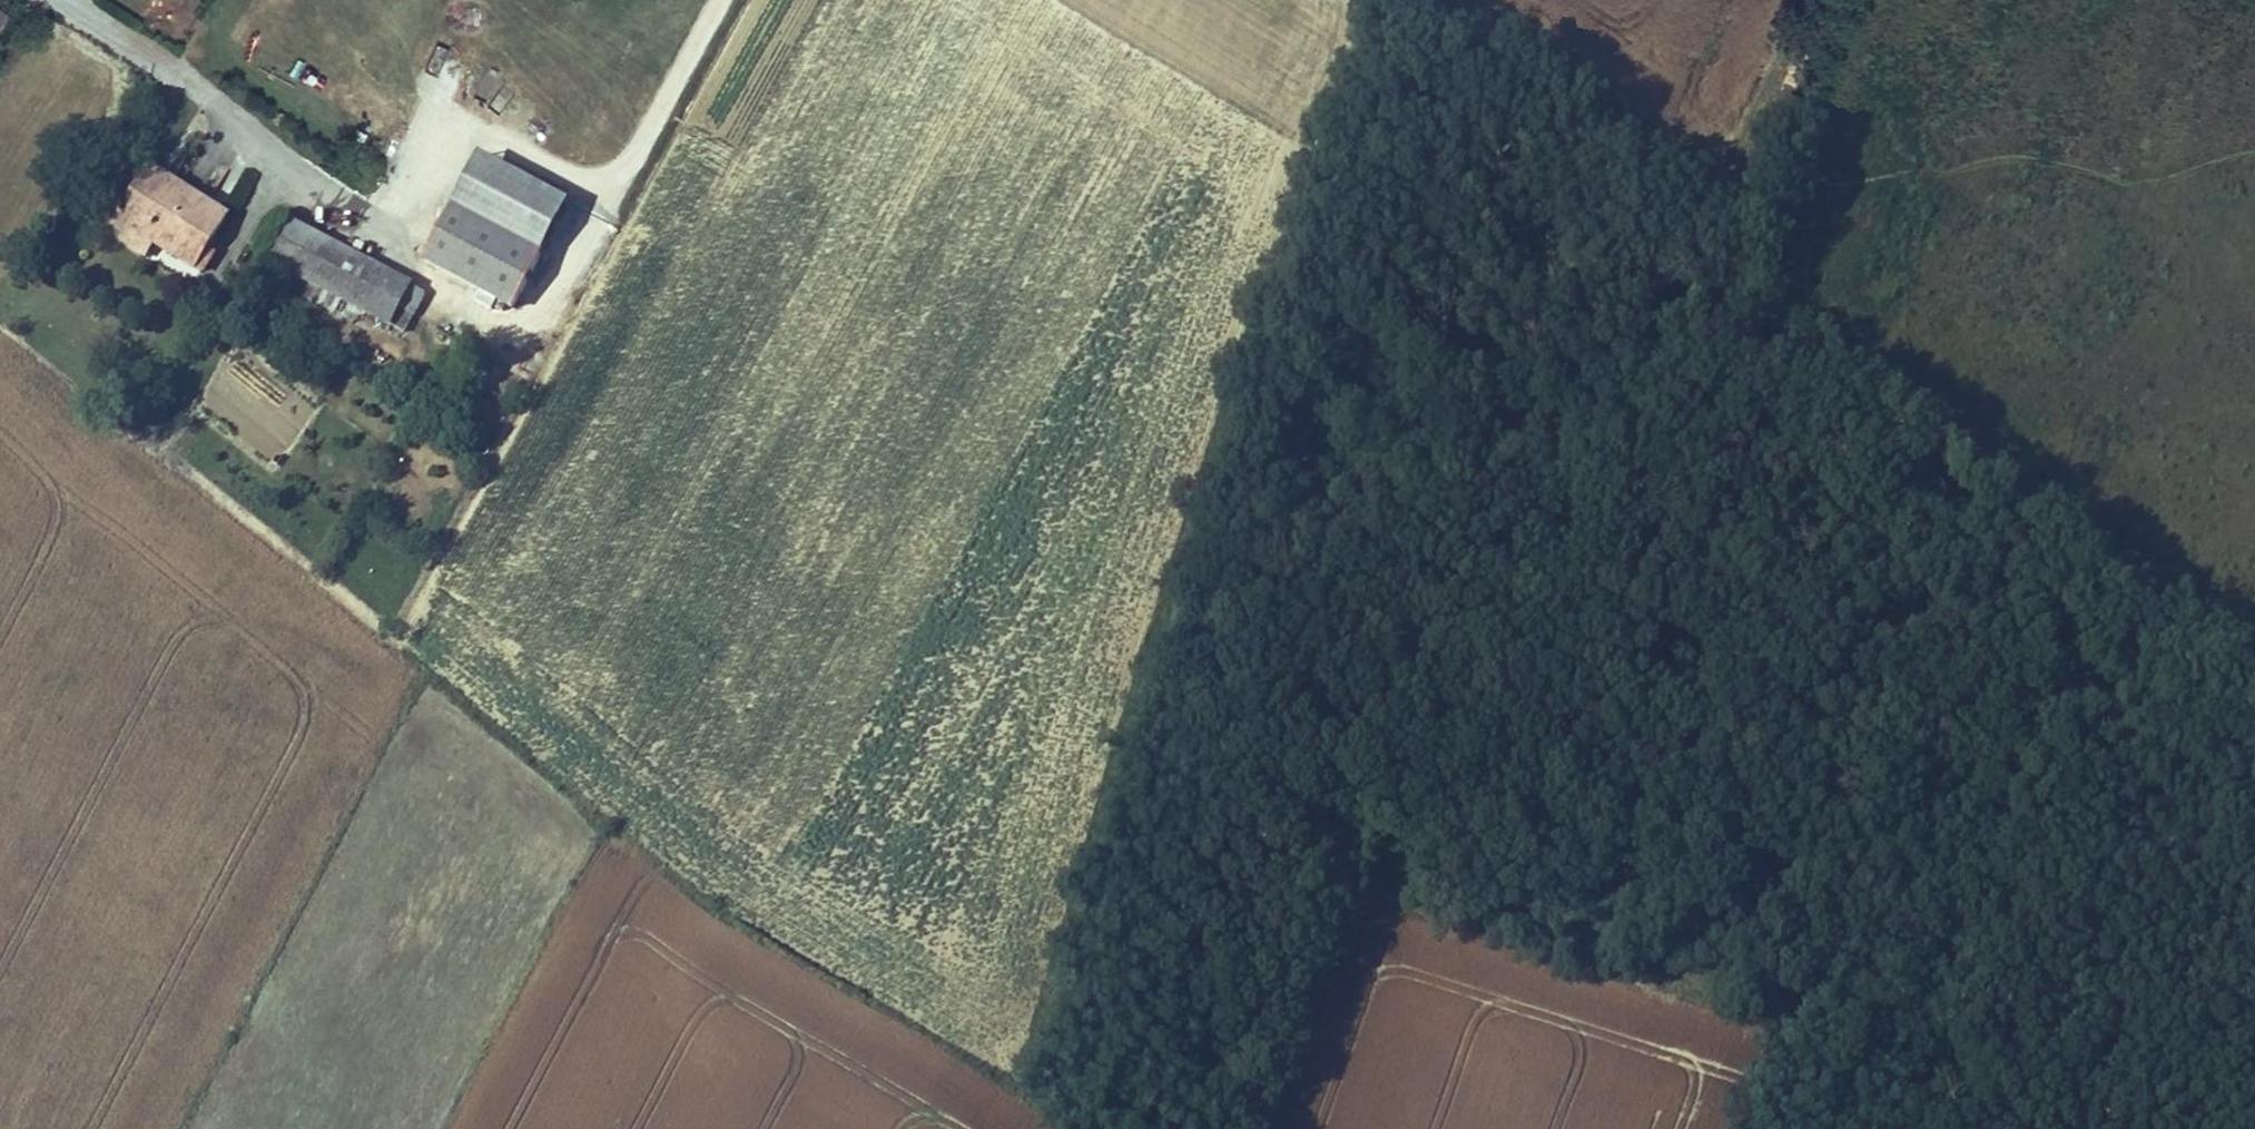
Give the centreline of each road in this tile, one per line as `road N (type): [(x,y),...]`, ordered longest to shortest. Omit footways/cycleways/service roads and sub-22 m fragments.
road 1 (residential): [(379,209),(73,0)]
road 2 (track): [(1439,0),(1753,195)]

